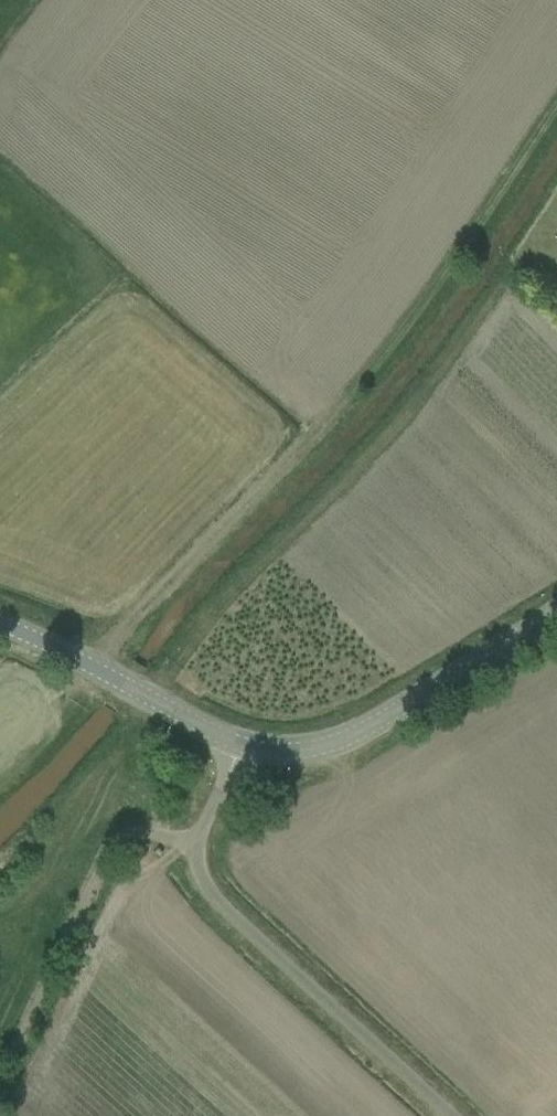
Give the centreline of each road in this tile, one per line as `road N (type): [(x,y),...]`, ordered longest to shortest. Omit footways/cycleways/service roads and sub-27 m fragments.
road 1 (tertiary): [(230,741),(267,753),(324,752),(556,611)]
road 2 (tertiary): [(230,741),(0,625)]

